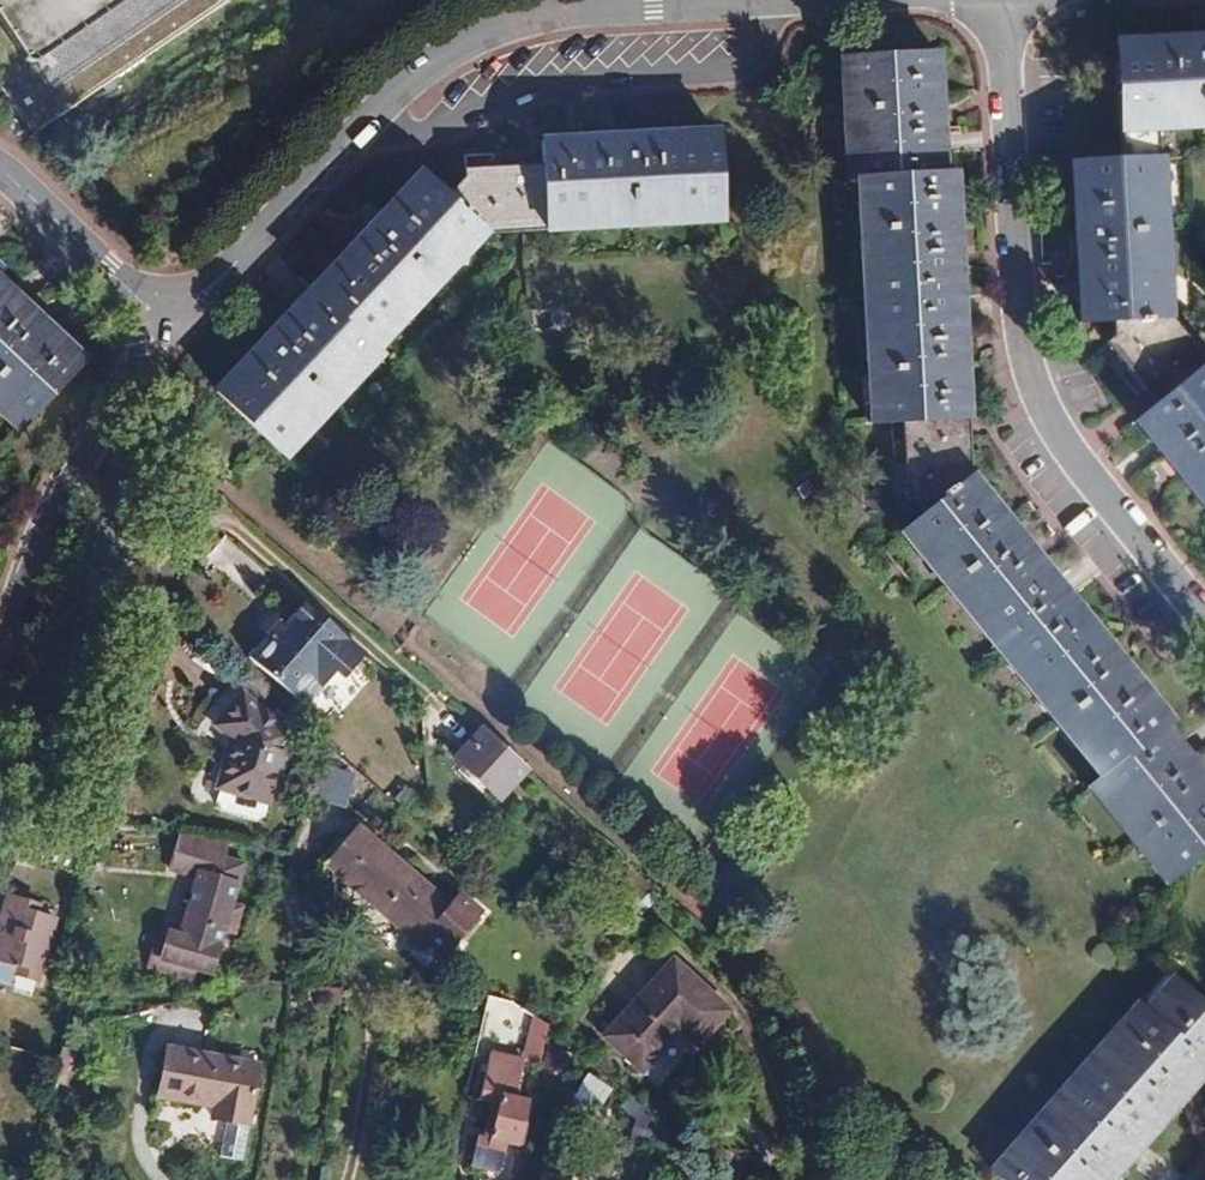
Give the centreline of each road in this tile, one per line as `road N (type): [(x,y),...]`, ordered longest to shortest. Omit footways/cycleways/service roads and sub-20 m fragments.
road 1 (track): [(191,489),(408,678),(464,700),(777,978),(813,1054),(836,1134),(871,1178)]
road 2 (residential): [(1000,0),(1026,401),(1204,619)]
road 3 (residential): [(172,324),(427,61),(555,12),(682,0)]
road 4 (residential): [(131,384),(195,475),(81,842),(0,819)]
road 5 (residential): [(0,652),(52,502),(131,384)]
road 6 (residential): [(172,324),(0,172)]

